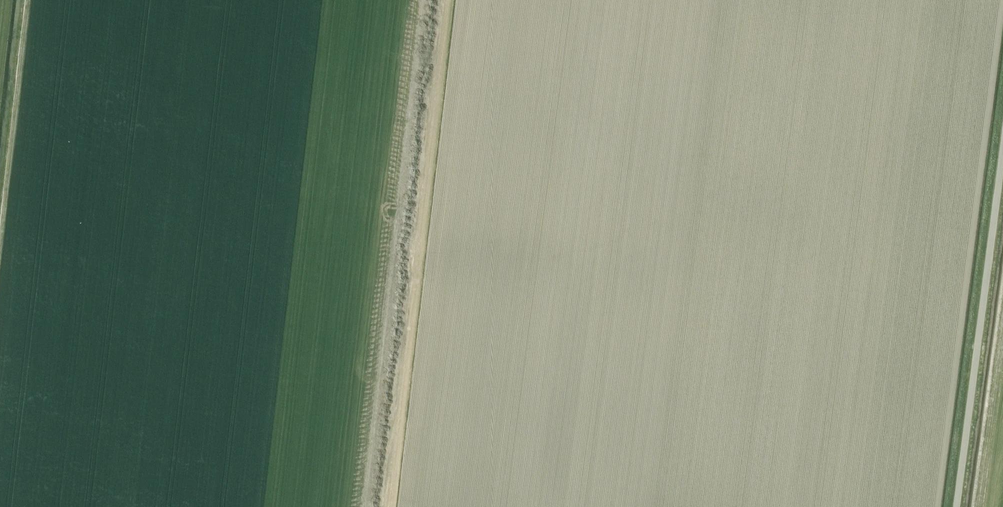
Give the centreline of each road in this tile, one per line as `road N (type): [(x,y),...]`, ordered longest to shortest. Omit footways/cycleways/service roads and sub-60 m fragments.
road 1 (unclassified): [(958,506),(1002,171)]

